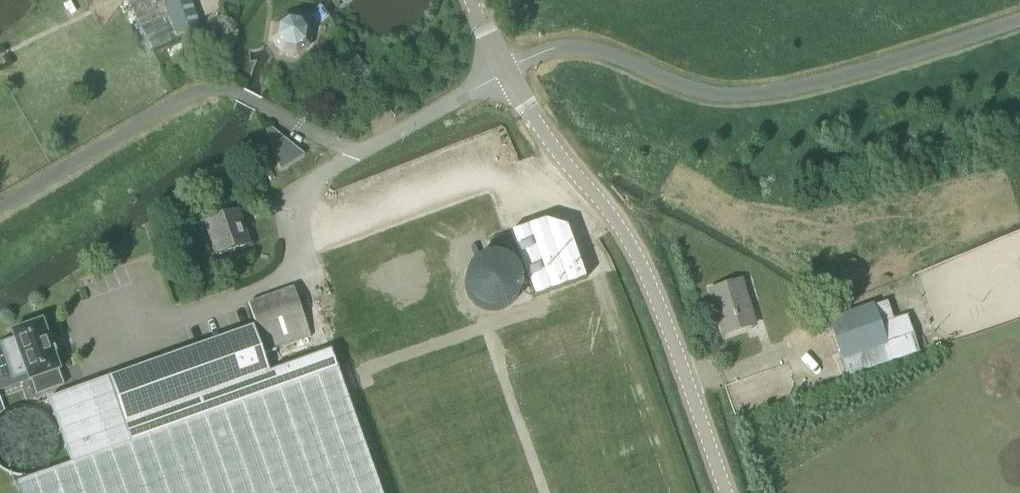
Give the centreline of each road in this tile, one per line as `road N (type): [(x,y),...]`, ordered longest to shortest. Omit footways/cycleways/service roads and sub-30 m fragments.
road 1 (unclassified): [(502,71),(575,46),(687,85),(762,92),(837,77),(1019,15)]
road 2 (unclassified): [(725,492),(637,256),(502,71)]
road 3 (unclassified): [(350,156),(502,71)]

